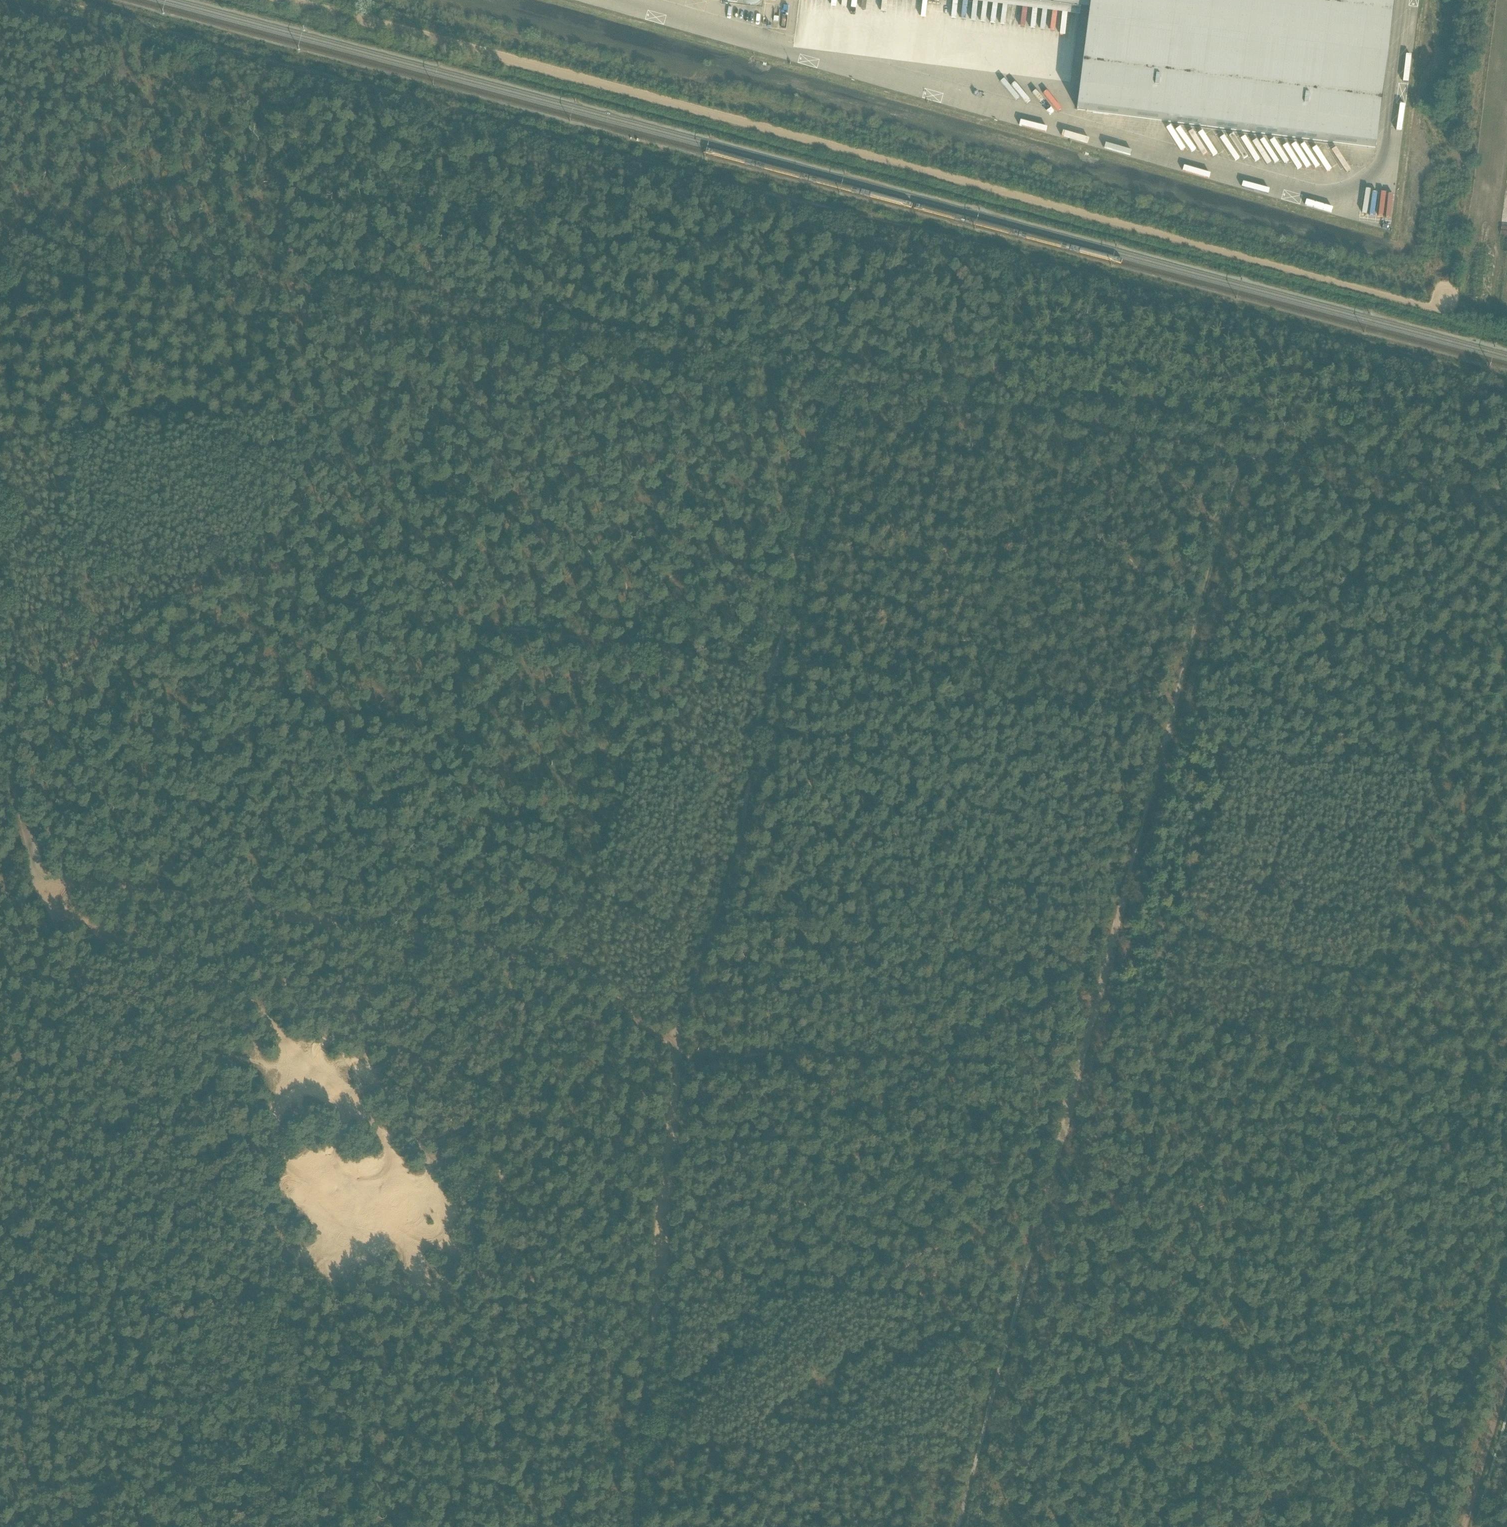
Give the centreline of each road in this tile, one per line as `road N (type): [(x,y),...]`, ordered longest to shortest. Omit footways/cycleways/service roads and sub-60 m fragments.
road 1 (track): [(64,0),(1506,385)]
road 2 (track): [(841,380),(56,238),(0,216)]
road 3 (track): [(773,671),(237,576),(218,577),(84,652)]
road 4 (track): [(1245,454),(841,380),(791,591)]
road 5 (track): [(963,1526),(1101,998)]
road 6 (track): [(773,671),(737,860),(673,1042)]
road 7 (track): [(1101,998),(1173,730)]
road 8 (track): [(1245,454),(1506,497)]
road 9 (track): [(1184,687),(1245,454)]
road 10 (track): [(1506,1387),(1467,1526)]
road 11 (track): [(0,755),(31,871),(47,886)]

